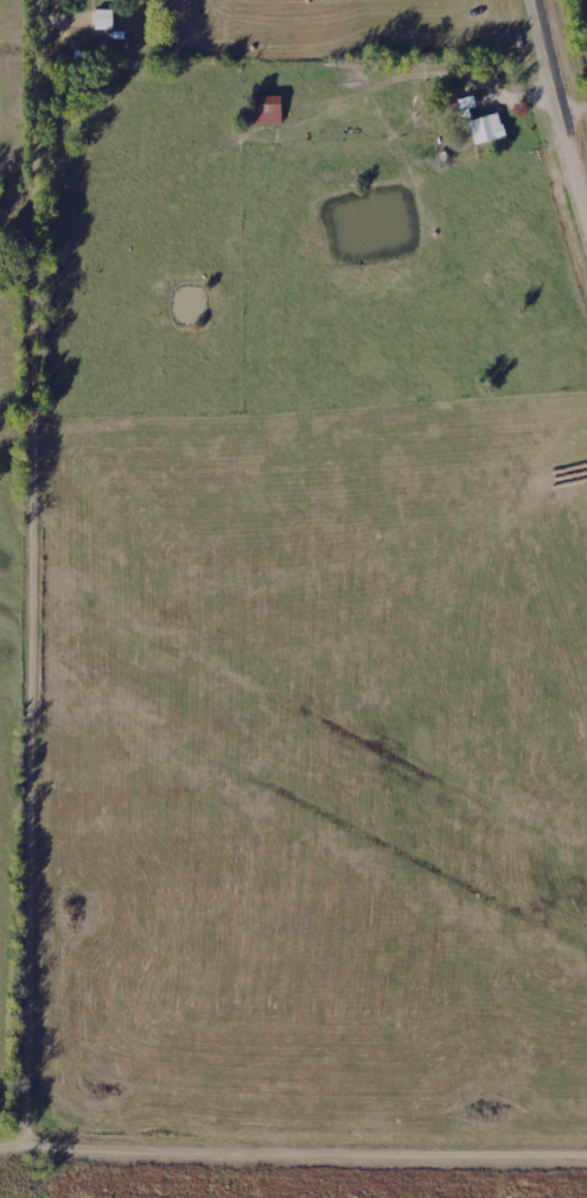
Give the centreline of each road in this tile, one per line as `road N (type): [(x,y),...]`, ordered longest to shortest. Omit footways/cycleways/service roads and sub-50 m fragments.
road 1 (residential): [(36,1148),(44,0)]
road 2 (residential): [(586,1157),(0,1151)]
road 3 (secondary): [(586,188),(540,0)]

